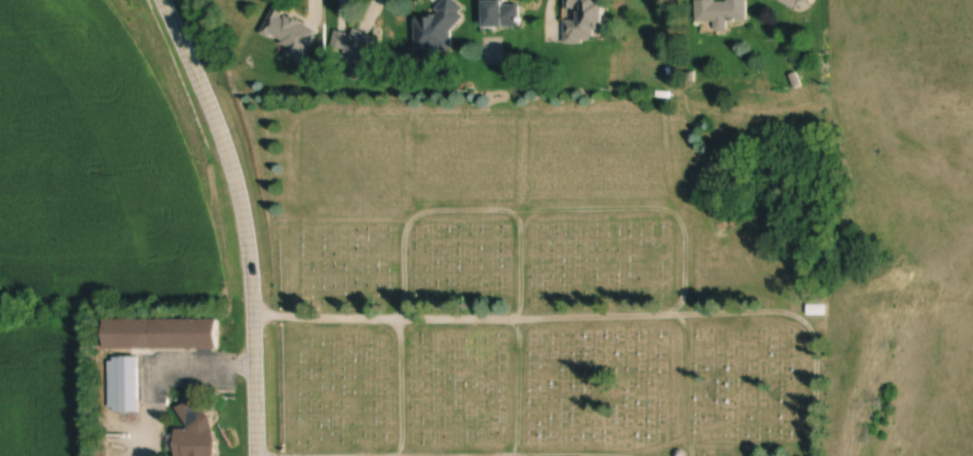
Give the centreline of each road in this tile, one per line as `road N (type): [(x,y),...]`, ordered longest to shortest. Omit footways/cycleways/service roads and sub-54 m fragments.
road 1 (tertiary): [(258,455),(250,241),(203,90)]

